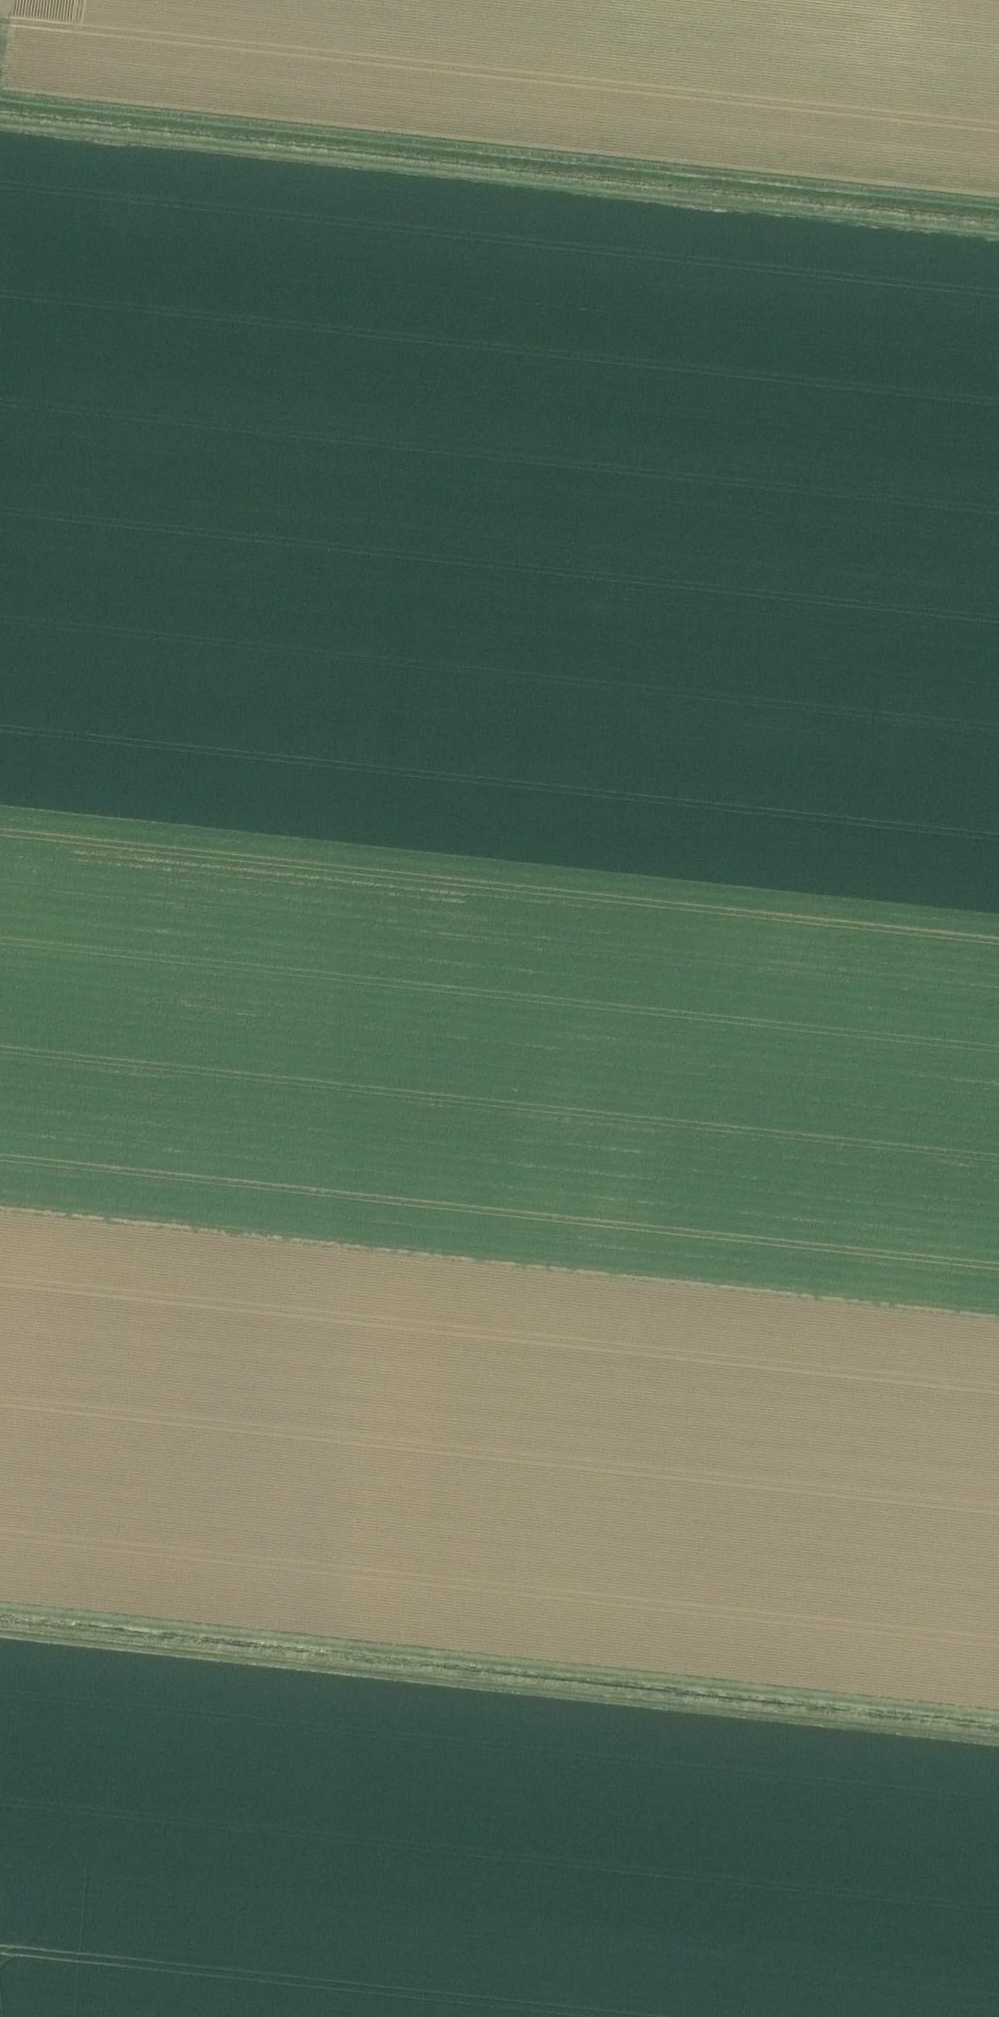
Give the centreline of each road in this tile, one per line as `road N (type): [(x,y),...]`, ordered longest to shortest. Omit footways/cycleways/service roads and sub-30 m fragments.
road 1 (track): [(998,196),(0,90)]

